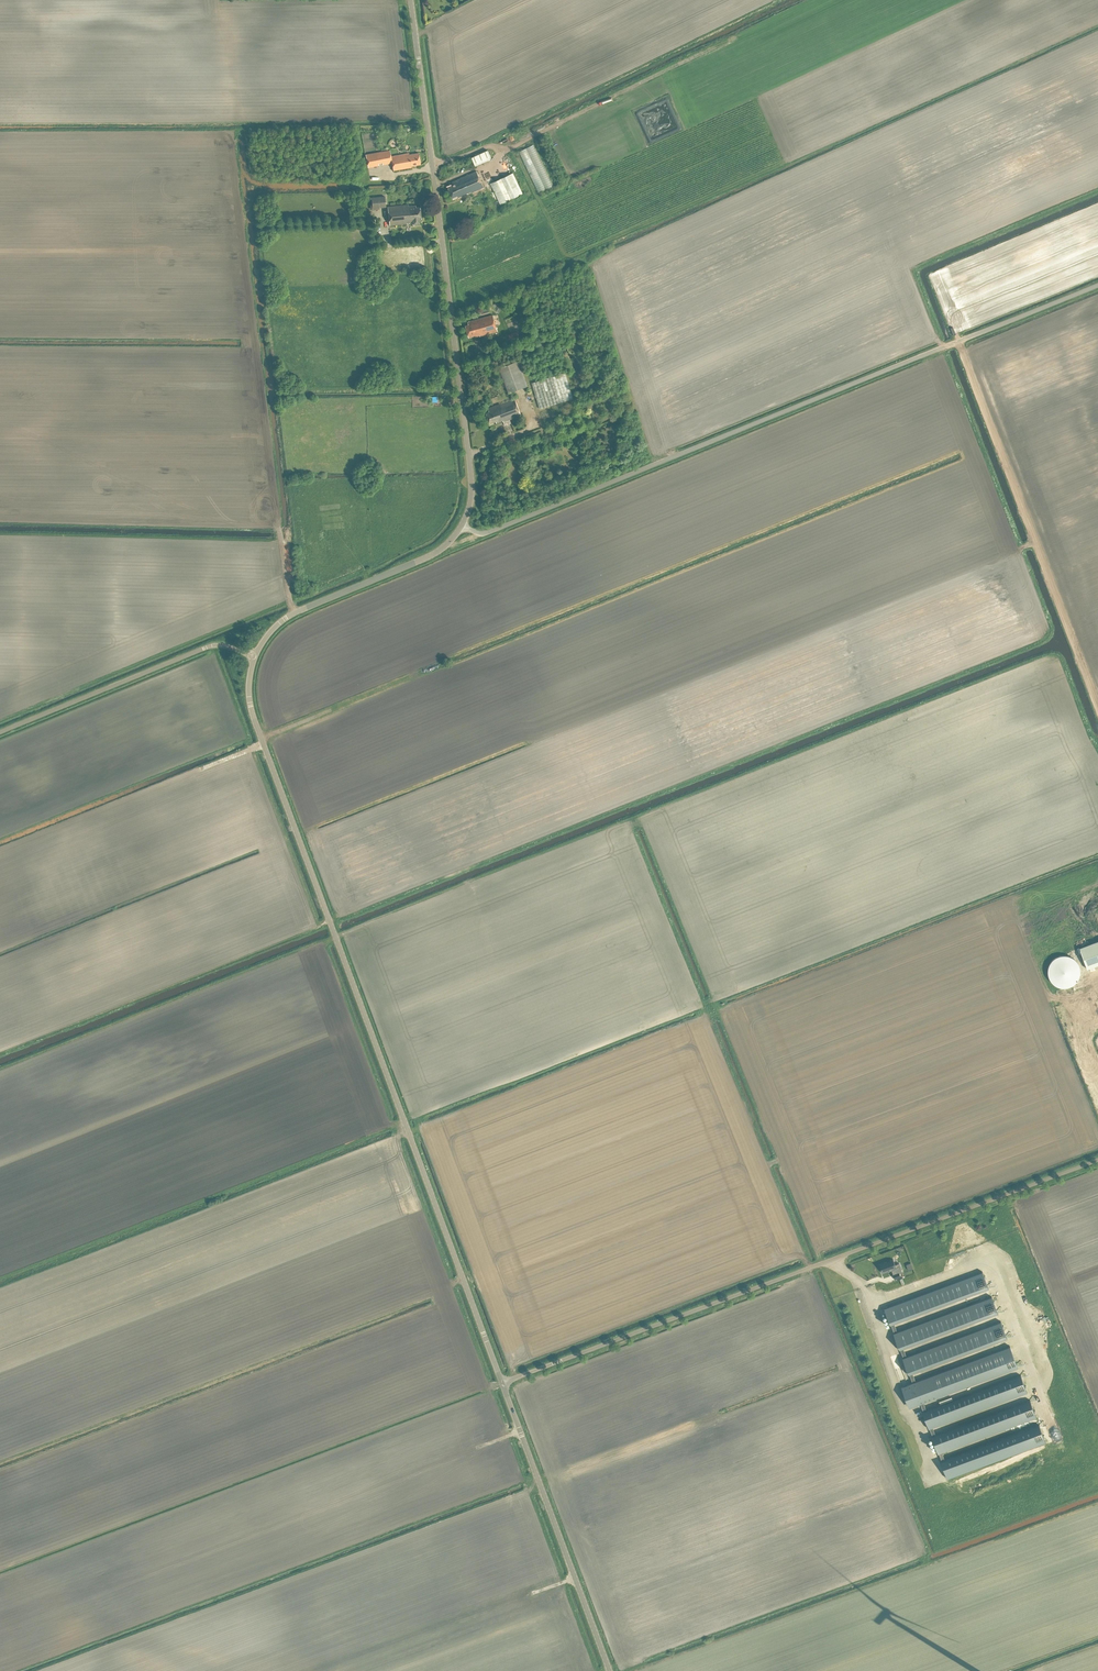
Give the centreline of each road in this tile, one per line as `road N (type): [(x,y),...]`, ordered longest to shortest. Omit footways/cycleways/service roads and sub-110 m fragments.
road 1 (unclassified): [(502,1383),(254,720),(254,658)]
road 2 (unclassified): [(462,526),(491,532),(1097,285)]
road 3 (unclassified): [(502,1383),(1097,1160)]
road 4 (unclassified): [(462,526),(470,466),(411,0)]
road 5 (track): [(1097,708),(957,341)]
road 6 (unclassified): [(610,1670),(502,1383)]
road 7 (unclassified): [(0,731),(210,646),(254,658)]
road 8 (unclassified): [(254,658),(293,613),(433,554),(462,526)]

